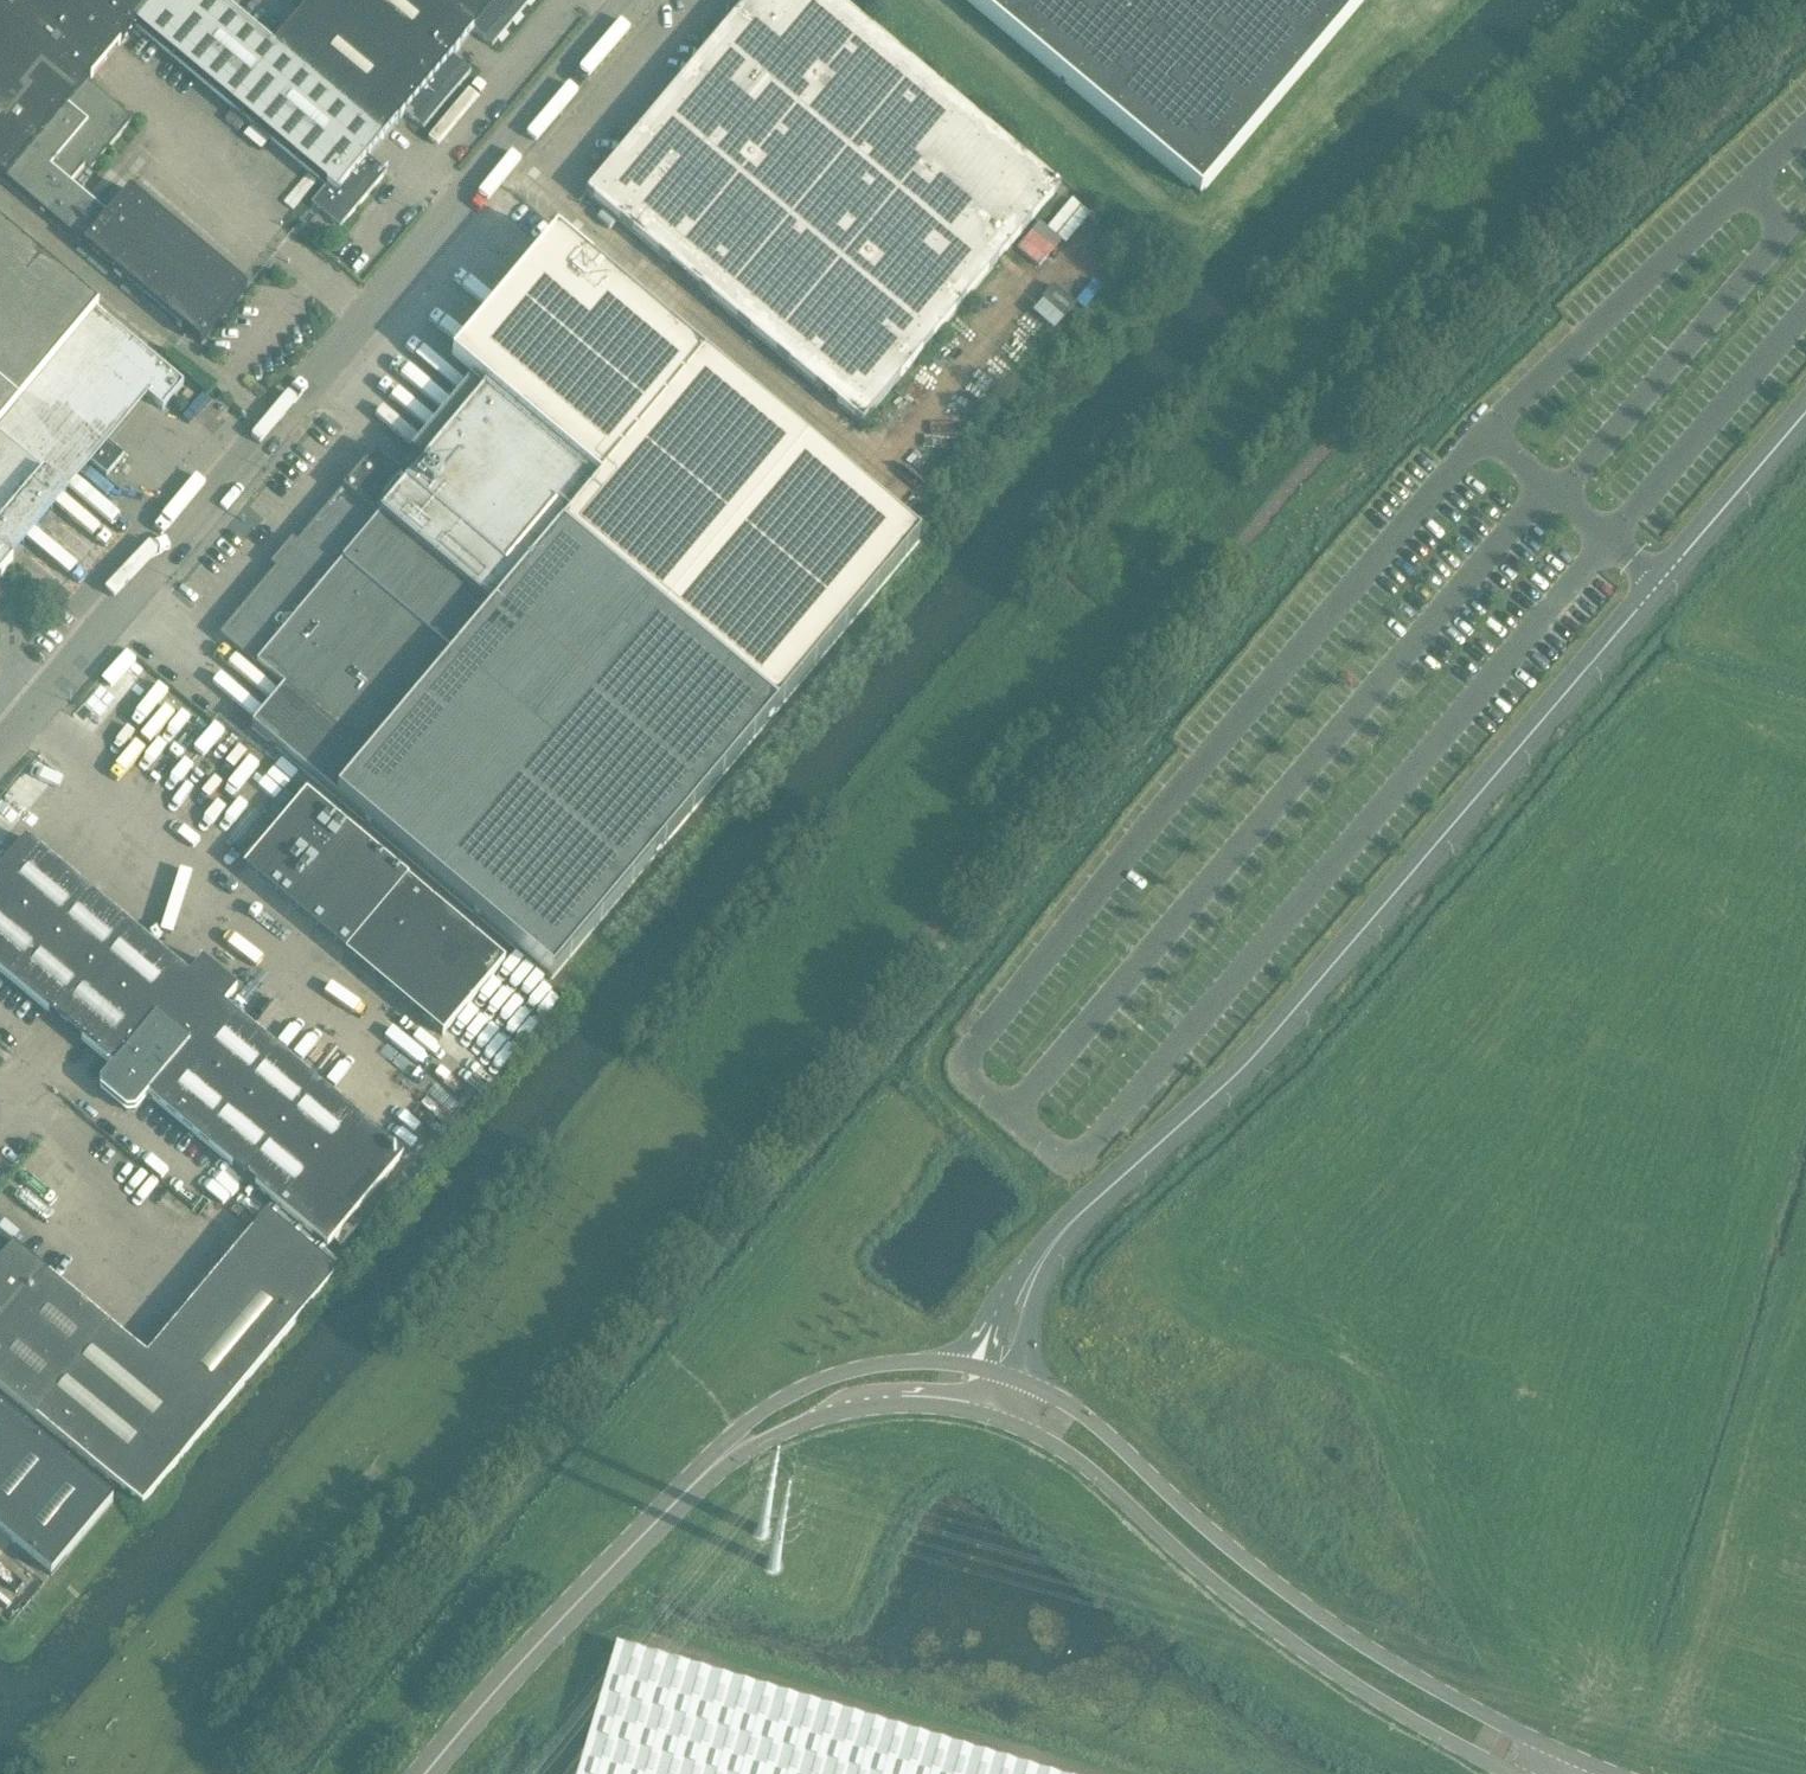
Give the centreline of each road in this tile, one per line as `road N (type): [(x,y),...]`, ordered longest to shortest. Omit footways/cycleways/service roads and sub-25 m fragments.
road 1 (unclassified): [(1805,412),(1254,1056),(1074,1219),(1033,1275)]
road 2 (unclassified): [(0,766),(628,18)]
road 3 (tertiary): [(1581,1763),(1362,1646),(1225,1542),(1103,1433),(1026,1381)]
road 4 (tertiary): [(997,1418),(1064,1455),(1247,1610),(1340,1676),(1510,1773)]
road 5 (tertiary): [(706,1470),(428,1773)]
road 6 (tertiary): [(982,1373),(926,1362),(840,1373),(763,1410),(706,1470)]
road 7 (tertiary): [(706,1470),(842,1413),(946,1406),(997,1418)]

